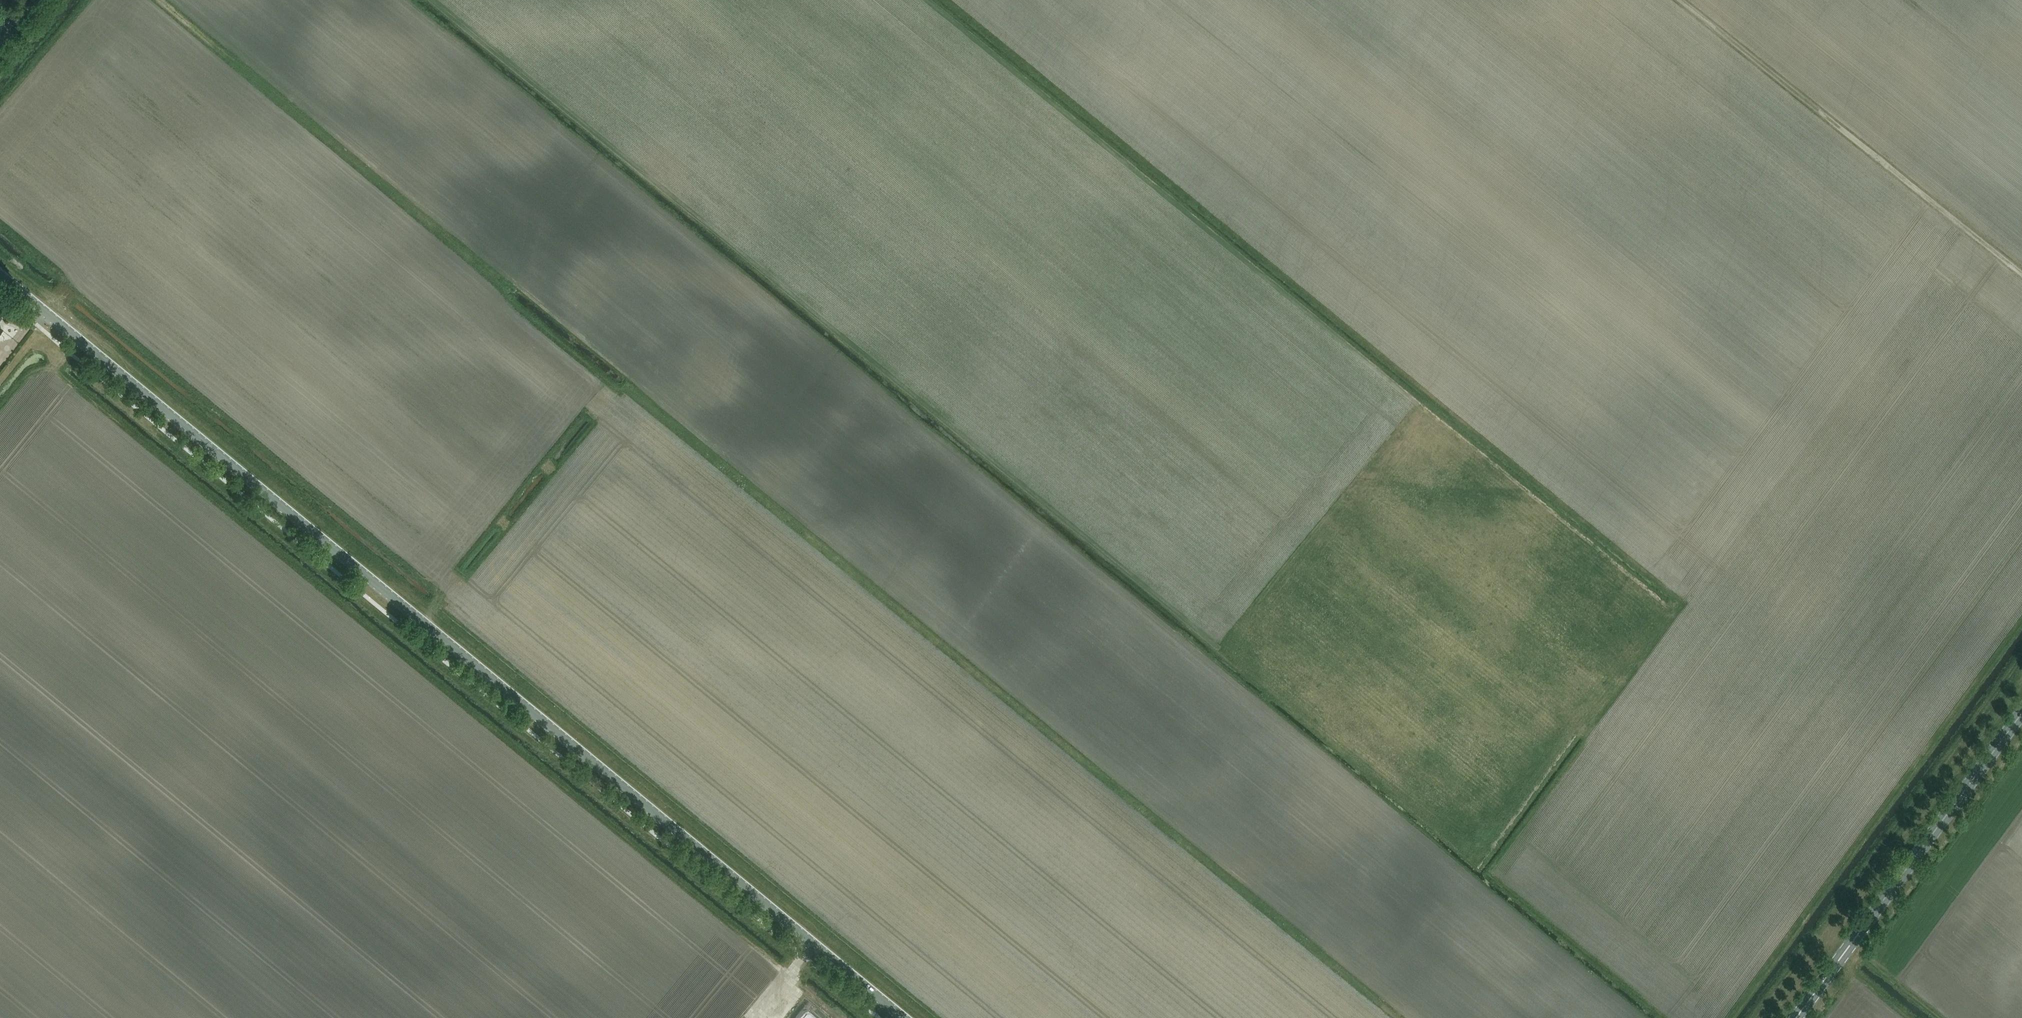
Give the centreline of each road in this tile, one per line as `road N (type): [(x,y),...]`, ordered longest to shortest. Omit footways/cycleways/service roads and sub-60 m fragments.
road 1 (tertiary): [(905,1017),(0,275)]
road 2 (primary): [(1796,1017),(2021,715)]

